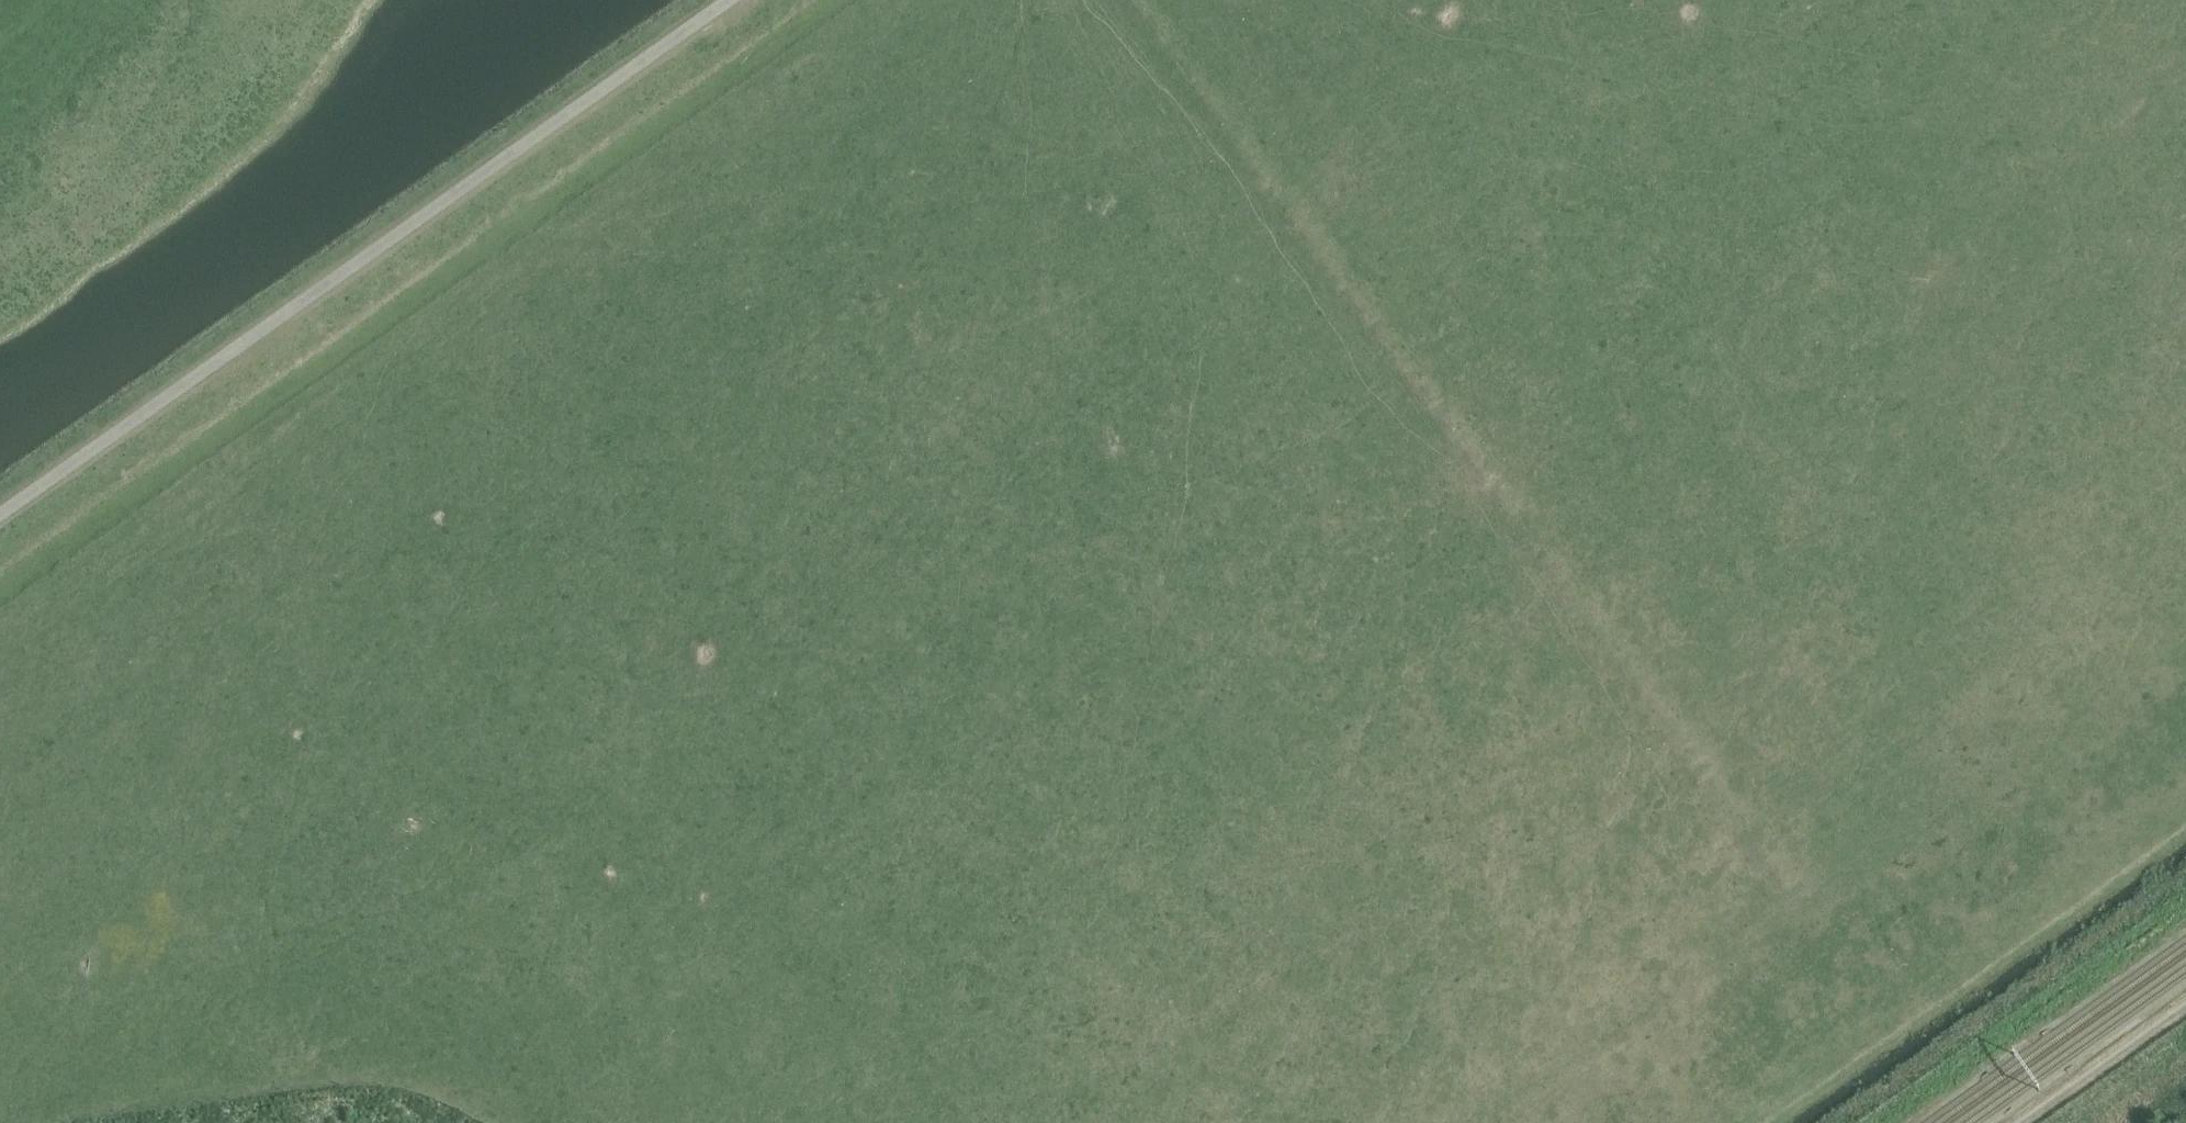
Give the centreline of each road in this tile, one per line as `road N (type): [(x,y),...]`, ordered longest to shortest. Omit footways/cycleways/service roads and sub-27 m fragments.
road 1 (track): [(0,513),(726,0)]
road 2 (track): [(2027,1122),(2185,1010)]

